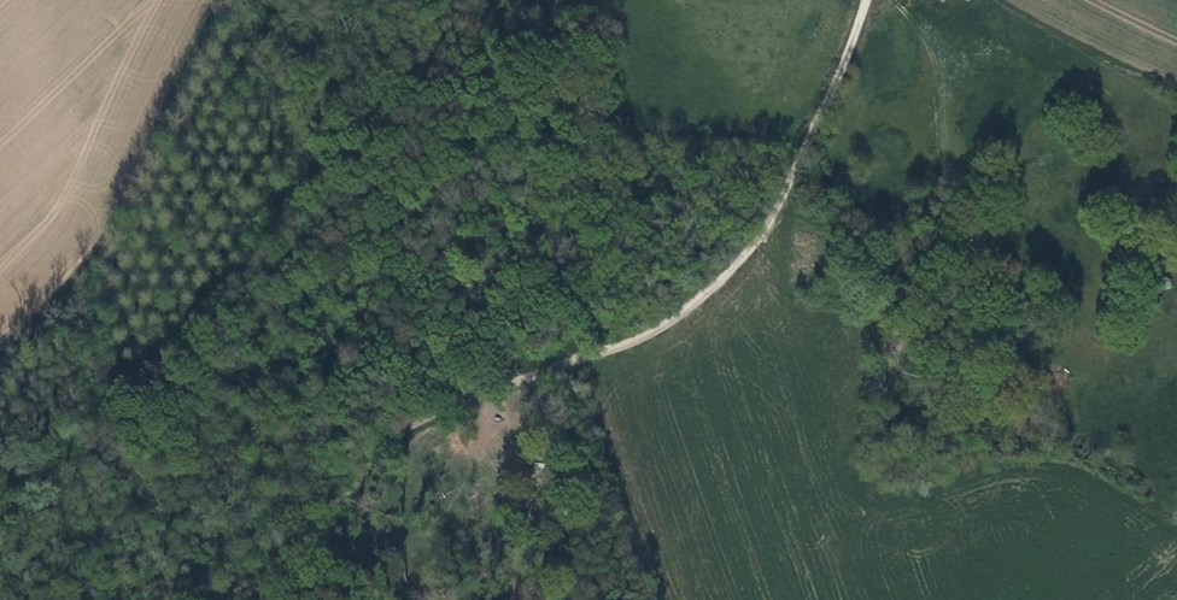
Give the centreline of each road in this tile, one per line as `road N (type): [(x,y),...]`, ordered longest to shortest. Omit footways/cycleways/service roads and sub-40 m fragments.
road 1 (track): [(227,599),(388,436),(546,366),(646,336),(704,295),(778,209),(868,0)]

